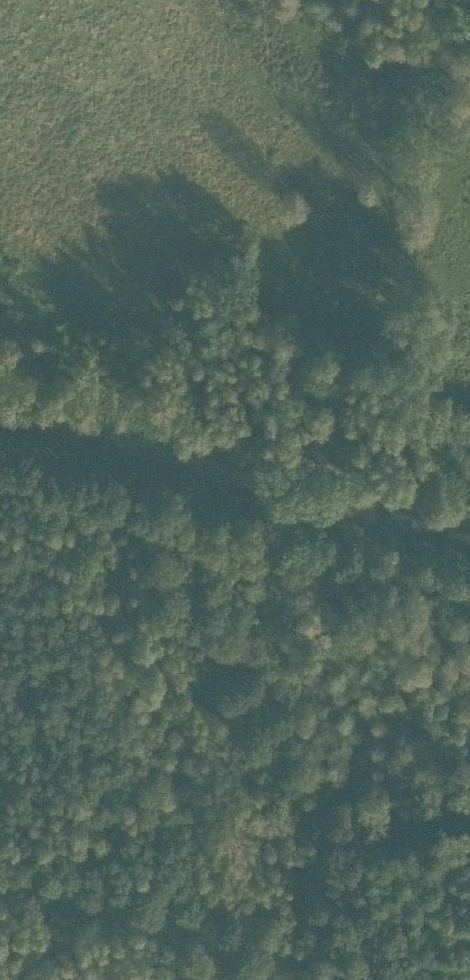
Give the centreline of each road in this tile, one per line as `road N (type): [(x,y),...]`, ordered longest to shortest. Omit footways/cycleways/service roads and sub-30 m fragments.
road 1 (track): [(412,979),(176,484),(0,435)]
road 2 (track): [(0,384),(469,515)]
road 3 (track): [(389,979),(0,888)]
road 4 (track): [(469,566),(176,484)]

